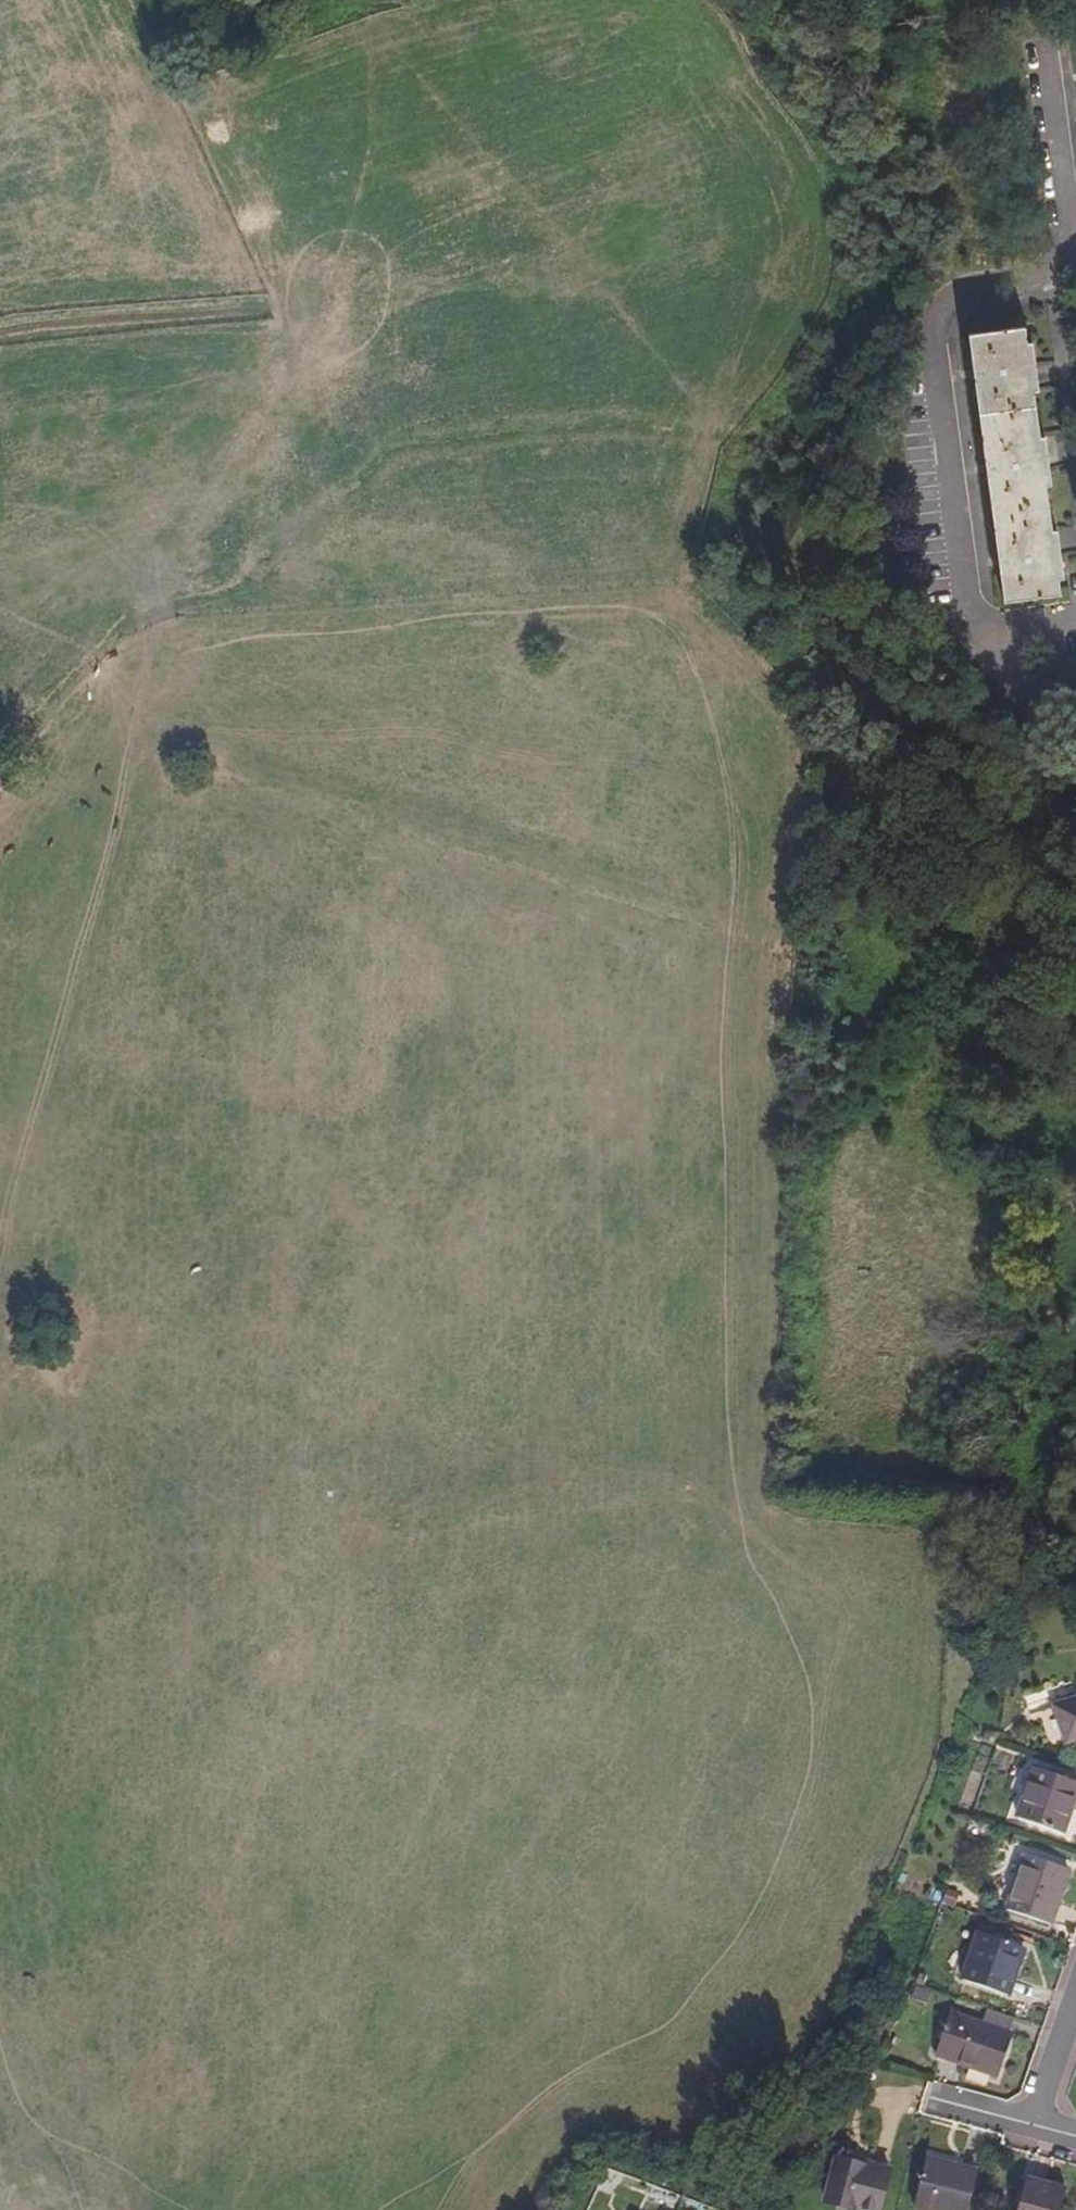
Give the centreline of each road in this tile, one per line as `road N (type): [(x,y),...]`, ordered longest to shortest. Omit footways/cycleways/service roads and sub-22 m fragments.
road 1 (track): [(0,334),(270,317)]
road 2 (residential): [(1075,1986),(1028,2126)]

